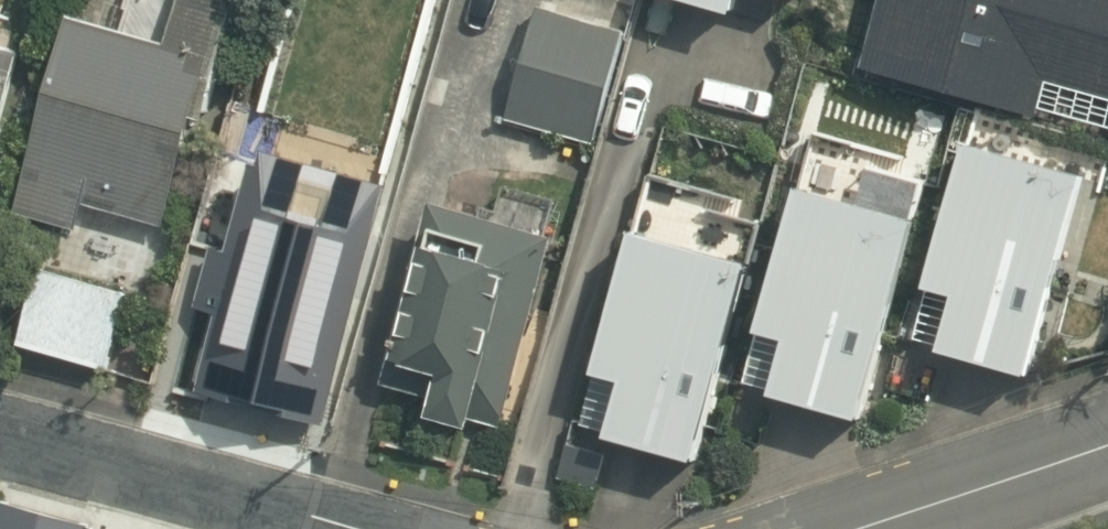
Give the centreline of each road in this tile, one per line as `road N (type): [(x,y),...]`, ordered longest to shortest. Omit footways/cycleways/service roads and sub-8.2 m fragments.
road 1 (residential): [(350,528),(0,430)]
road 2 (residential): [(845,528),(1042,458),(1107,425)]

